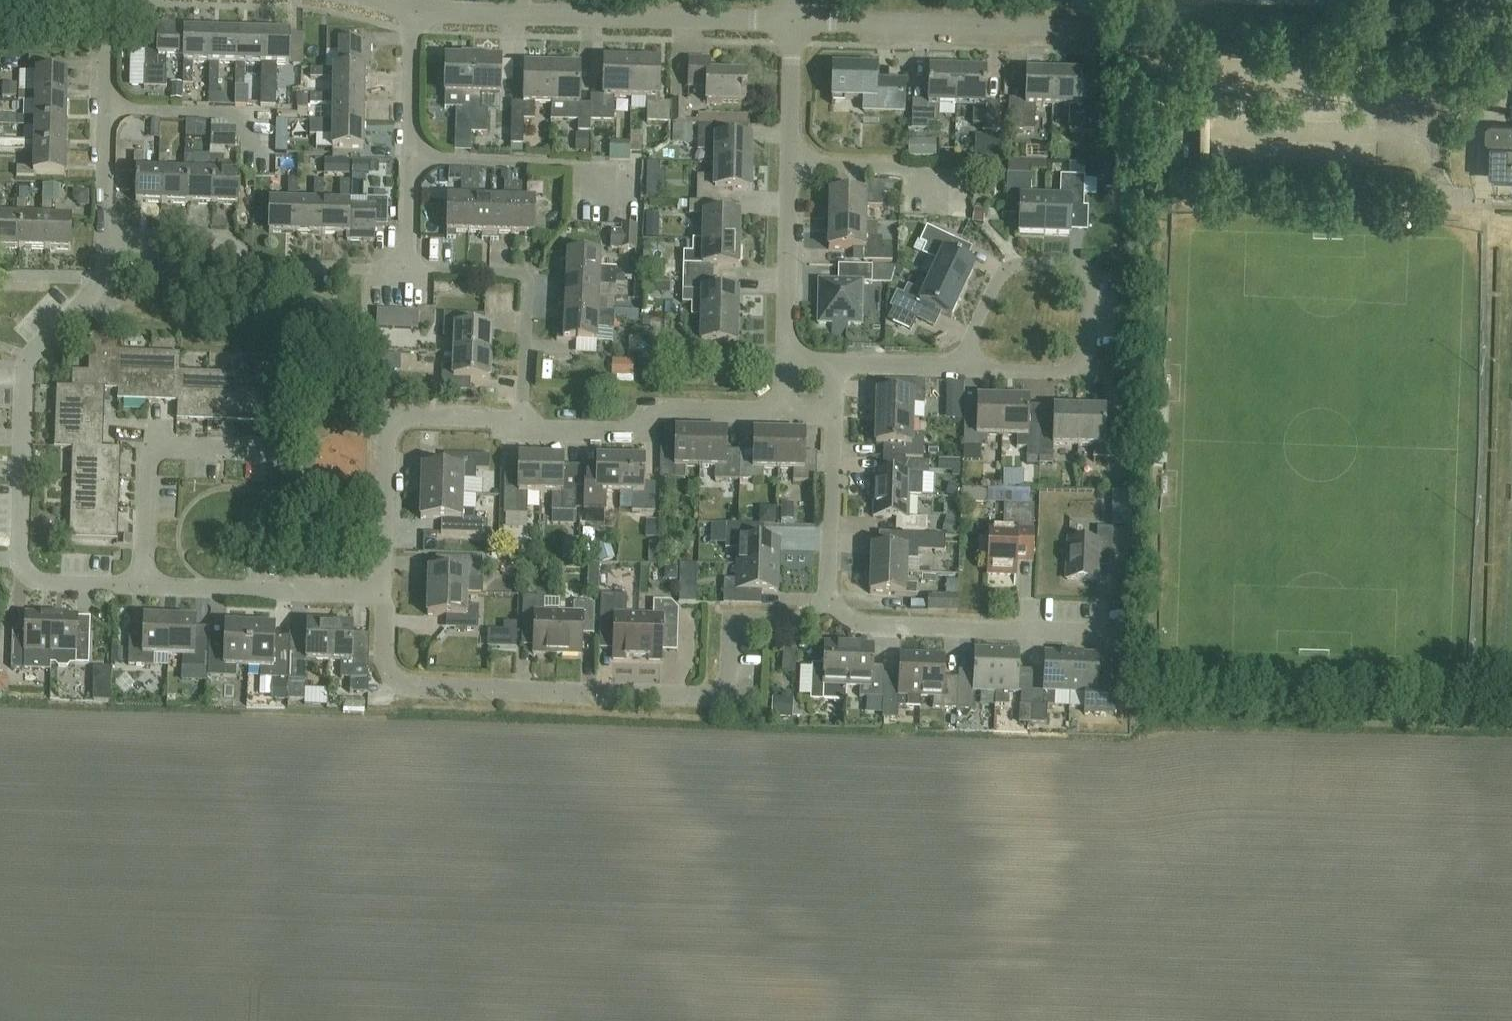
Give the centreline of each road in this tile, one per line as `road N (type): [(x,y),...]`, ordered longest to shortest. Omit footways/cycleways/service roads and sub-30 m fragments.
road 1 (residential): [(827,600),(799,619),(732,620),(727,697),(409,685),(391,675),(384,654),(381,593)]
road 2 (residential): [(142,585),(49,582),(25,572),(21,550),(26,362),(103,276),(105,232)]
road 3 (unclassified): [(794,21),(414,8)]
road 4 (residential): [(1148,41),(1116,28),(794,21)]
road 5 (residential): [(786,360),(794,21)]
road 6 (residential): [(404,264),(259,263),(229,235),(105,232)]
road 7 (residential): [(381,593),(398,418),(485,416),(523,428)]
road 8 (residential): [(956,365),(1001,274),(1029,261),(1091,263),(1086,369)]
road 9 (residential): [(1110,631),(865,624),(827,600)]
road 10 (residential): [(523,428),(526,271),(404,264)]
road 11 (residential): [(784,413),(657,410),(638,431),(523,428)]
road 12 (residential): [(404,264),(414,8)]
road 13 (residential): [(142,585),(150,445),(257,449)]
road 14 (residential): [(381,593),(142,585)]
road 15 (residential): [(105,232),(108,0)]
road 16 (residential): [(827,600),(834,414)]
road 17 (residential): [(1086,369),(956,365)]
road 18 (residential): [(956,365),(835,361)]

